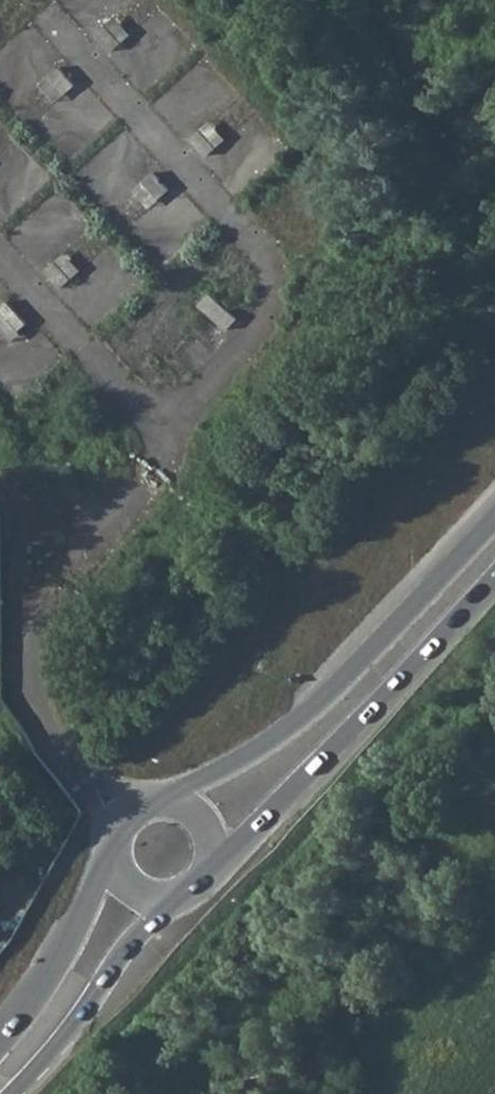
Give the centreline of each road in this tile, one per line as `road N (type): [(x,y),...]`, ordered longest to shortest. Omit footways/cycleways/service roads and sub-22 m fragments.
road 1 (primary): [(494,518),(311,713),(169,800)]
road 2 (primary): [(214,865),(494,574)]
road 3 (primary): [(17,1093),(167,904)]
road 4 (primary): [(111,854),(0,1047)]

